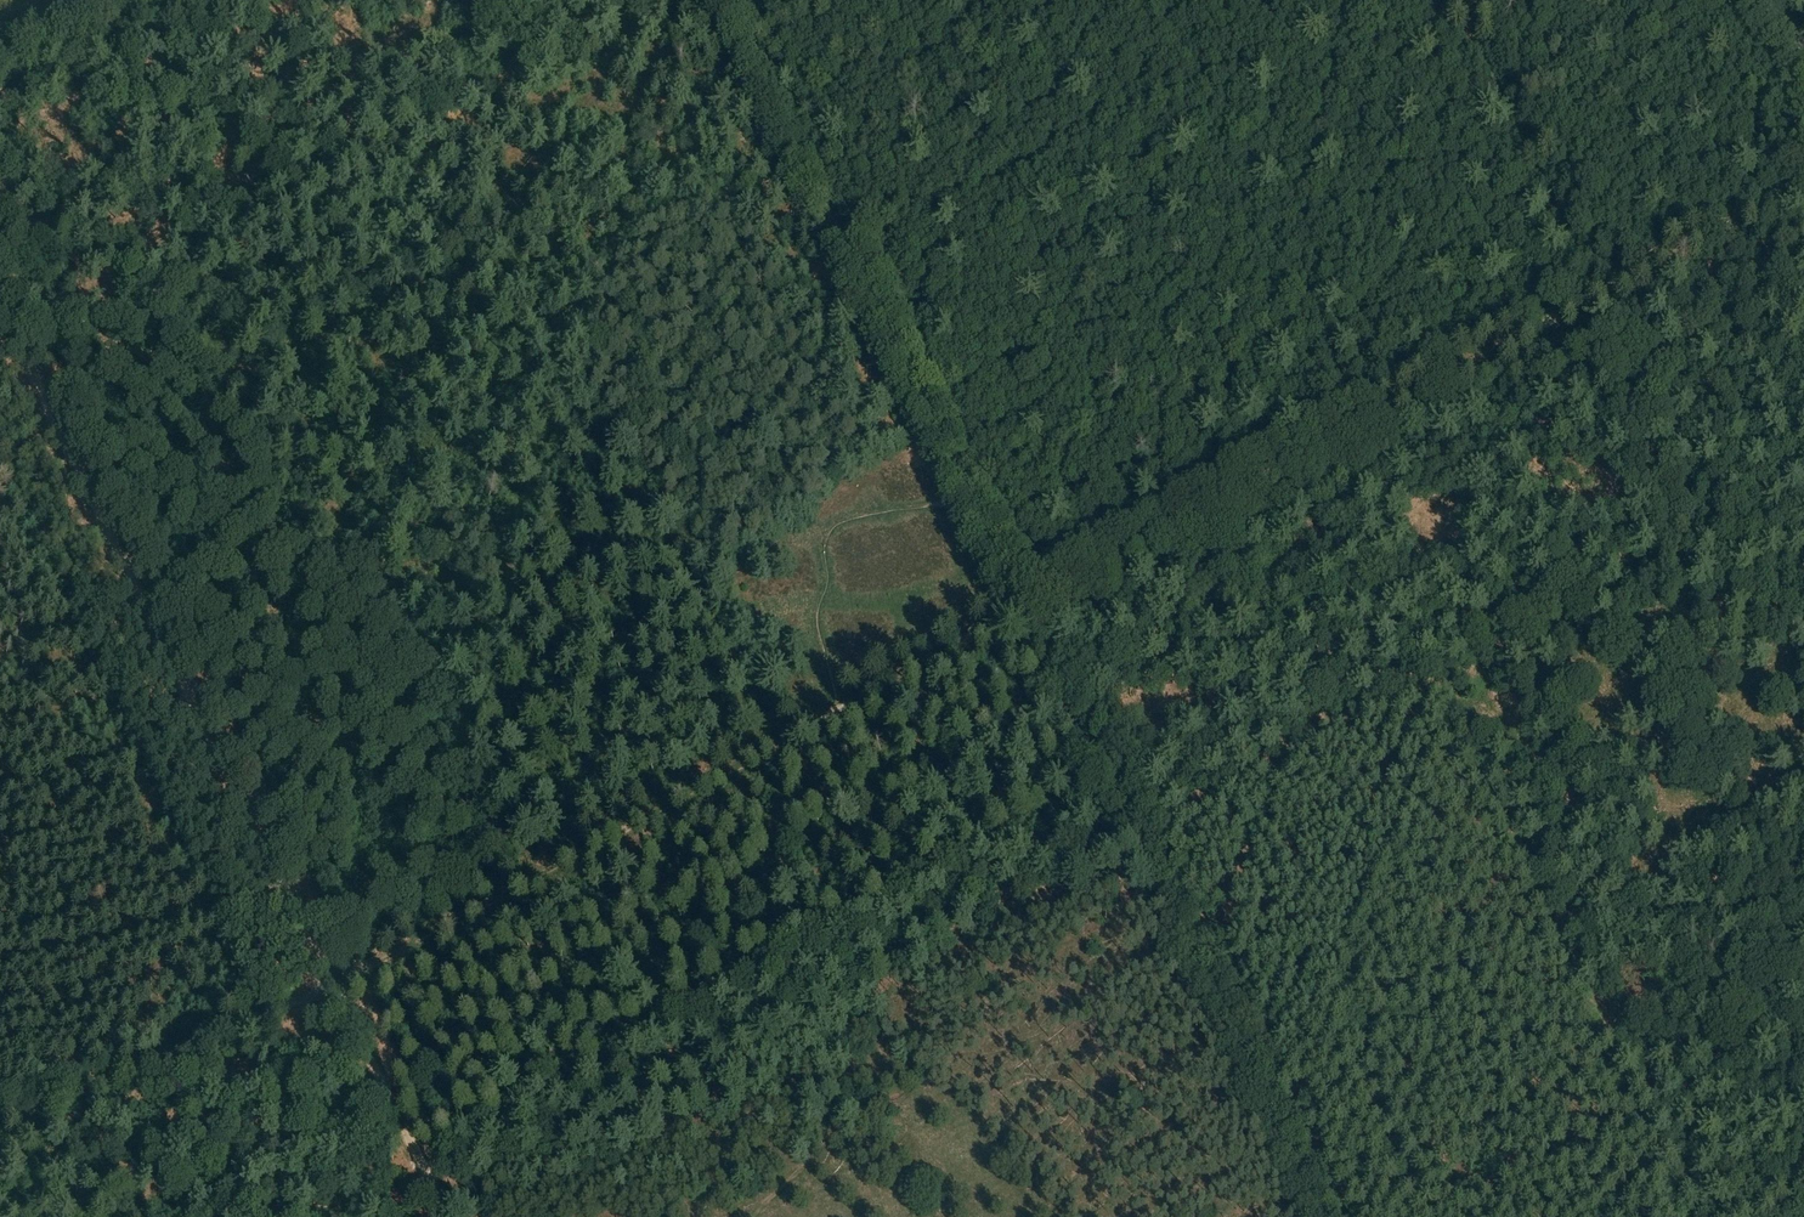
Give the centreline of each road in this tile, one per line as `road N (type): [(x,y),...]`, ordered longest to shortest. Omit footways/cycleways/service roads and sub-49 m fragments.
road 1 (track): [(0,304),(335,989),(436,1216)]
road 2 (track): [(842,706),(1613,294)]
road 3 (track): [(1320,1216),(965,484)]
road 4 (track): [(293,1005),(789,735)]
road 5 (track): [(912,378),(722,0)]
road 6 (track): [(1471,0),(1613,294)]
road 7 (track): [(1613,294),(1683,580)]
road 8 (track): [(122,1073),(293,1005)]
road 9 (track): [(1613,294),(1761,216)]
road 10 (track): [(1764,817),(1803,960)]
road 11 (track): [(0,1121),(122,1073)]
road 12 (track): [(109,0),(0,59)]

